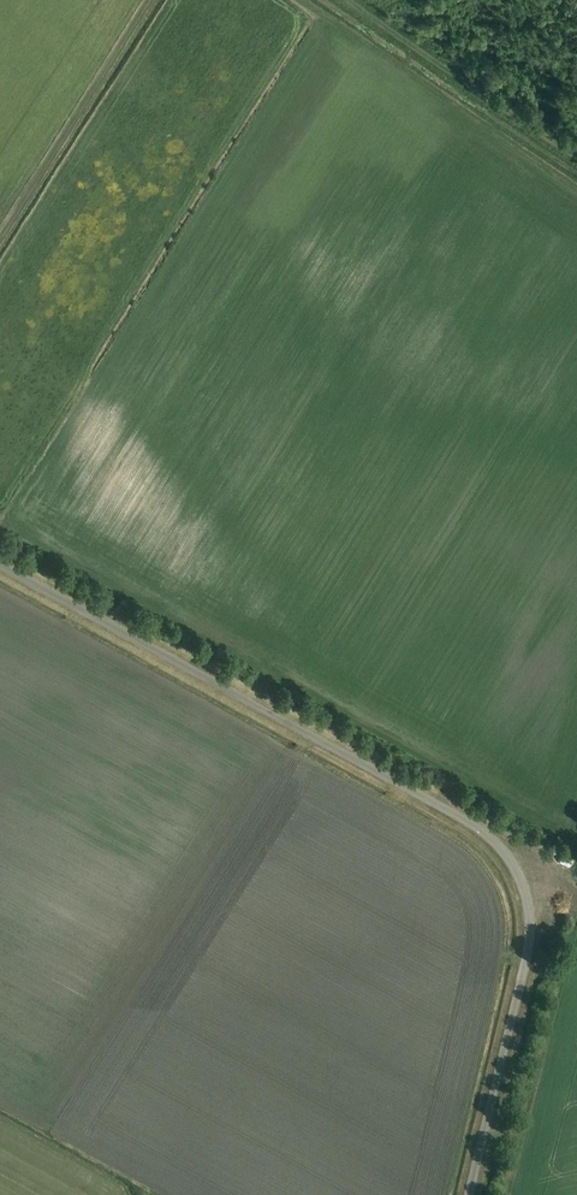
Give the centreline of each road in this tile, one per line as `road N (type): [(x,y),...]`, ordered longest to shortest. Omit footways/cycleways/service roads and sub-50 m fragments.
road 1 (unclassified): [(469,1194),(528,947),(528,905),(501,849),(484,831),(0,566)]

